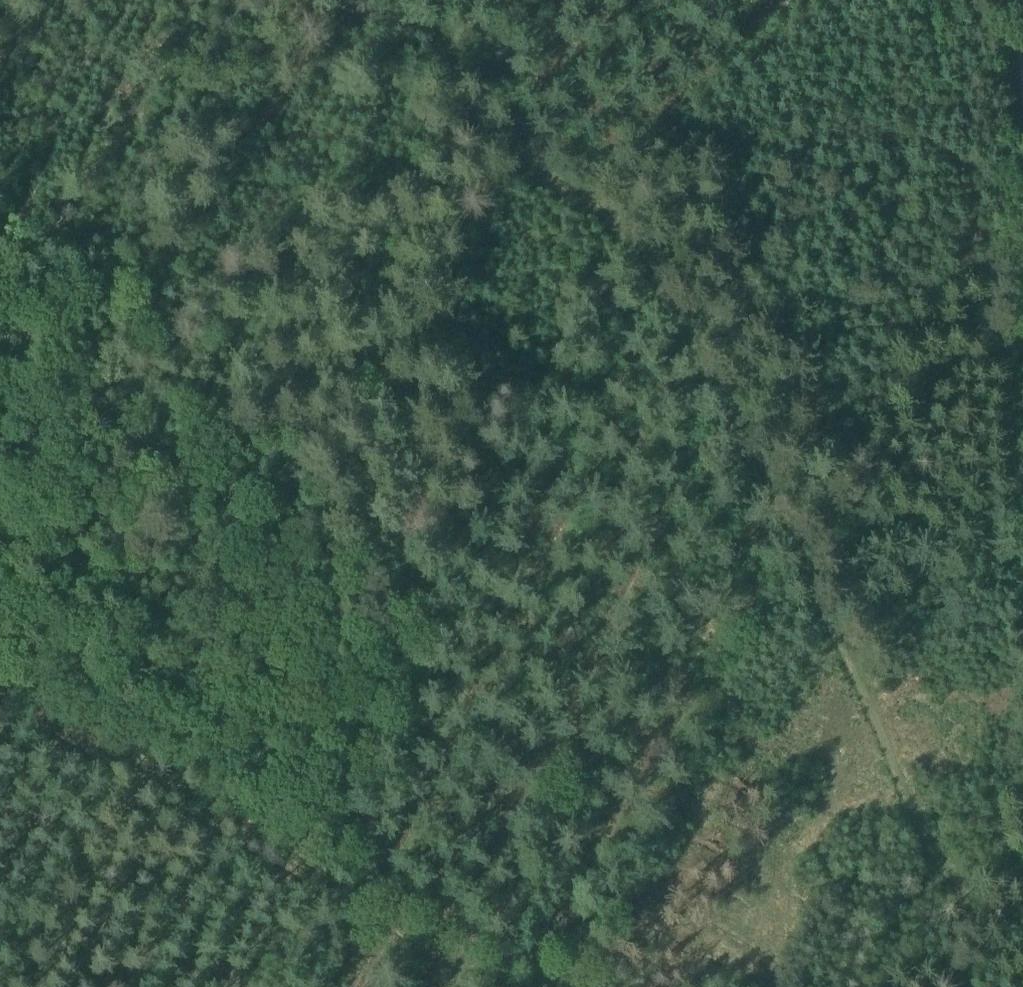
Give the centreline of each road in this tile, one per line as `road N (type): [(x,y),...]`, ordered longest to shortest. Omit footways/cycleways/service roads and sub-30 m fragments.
road 1 (track): [(835,638),(663,252),(471,128),(451,74),(417,26),(375,27),(326,0)]
road 2 (track): [(0,693),(508,986)]

